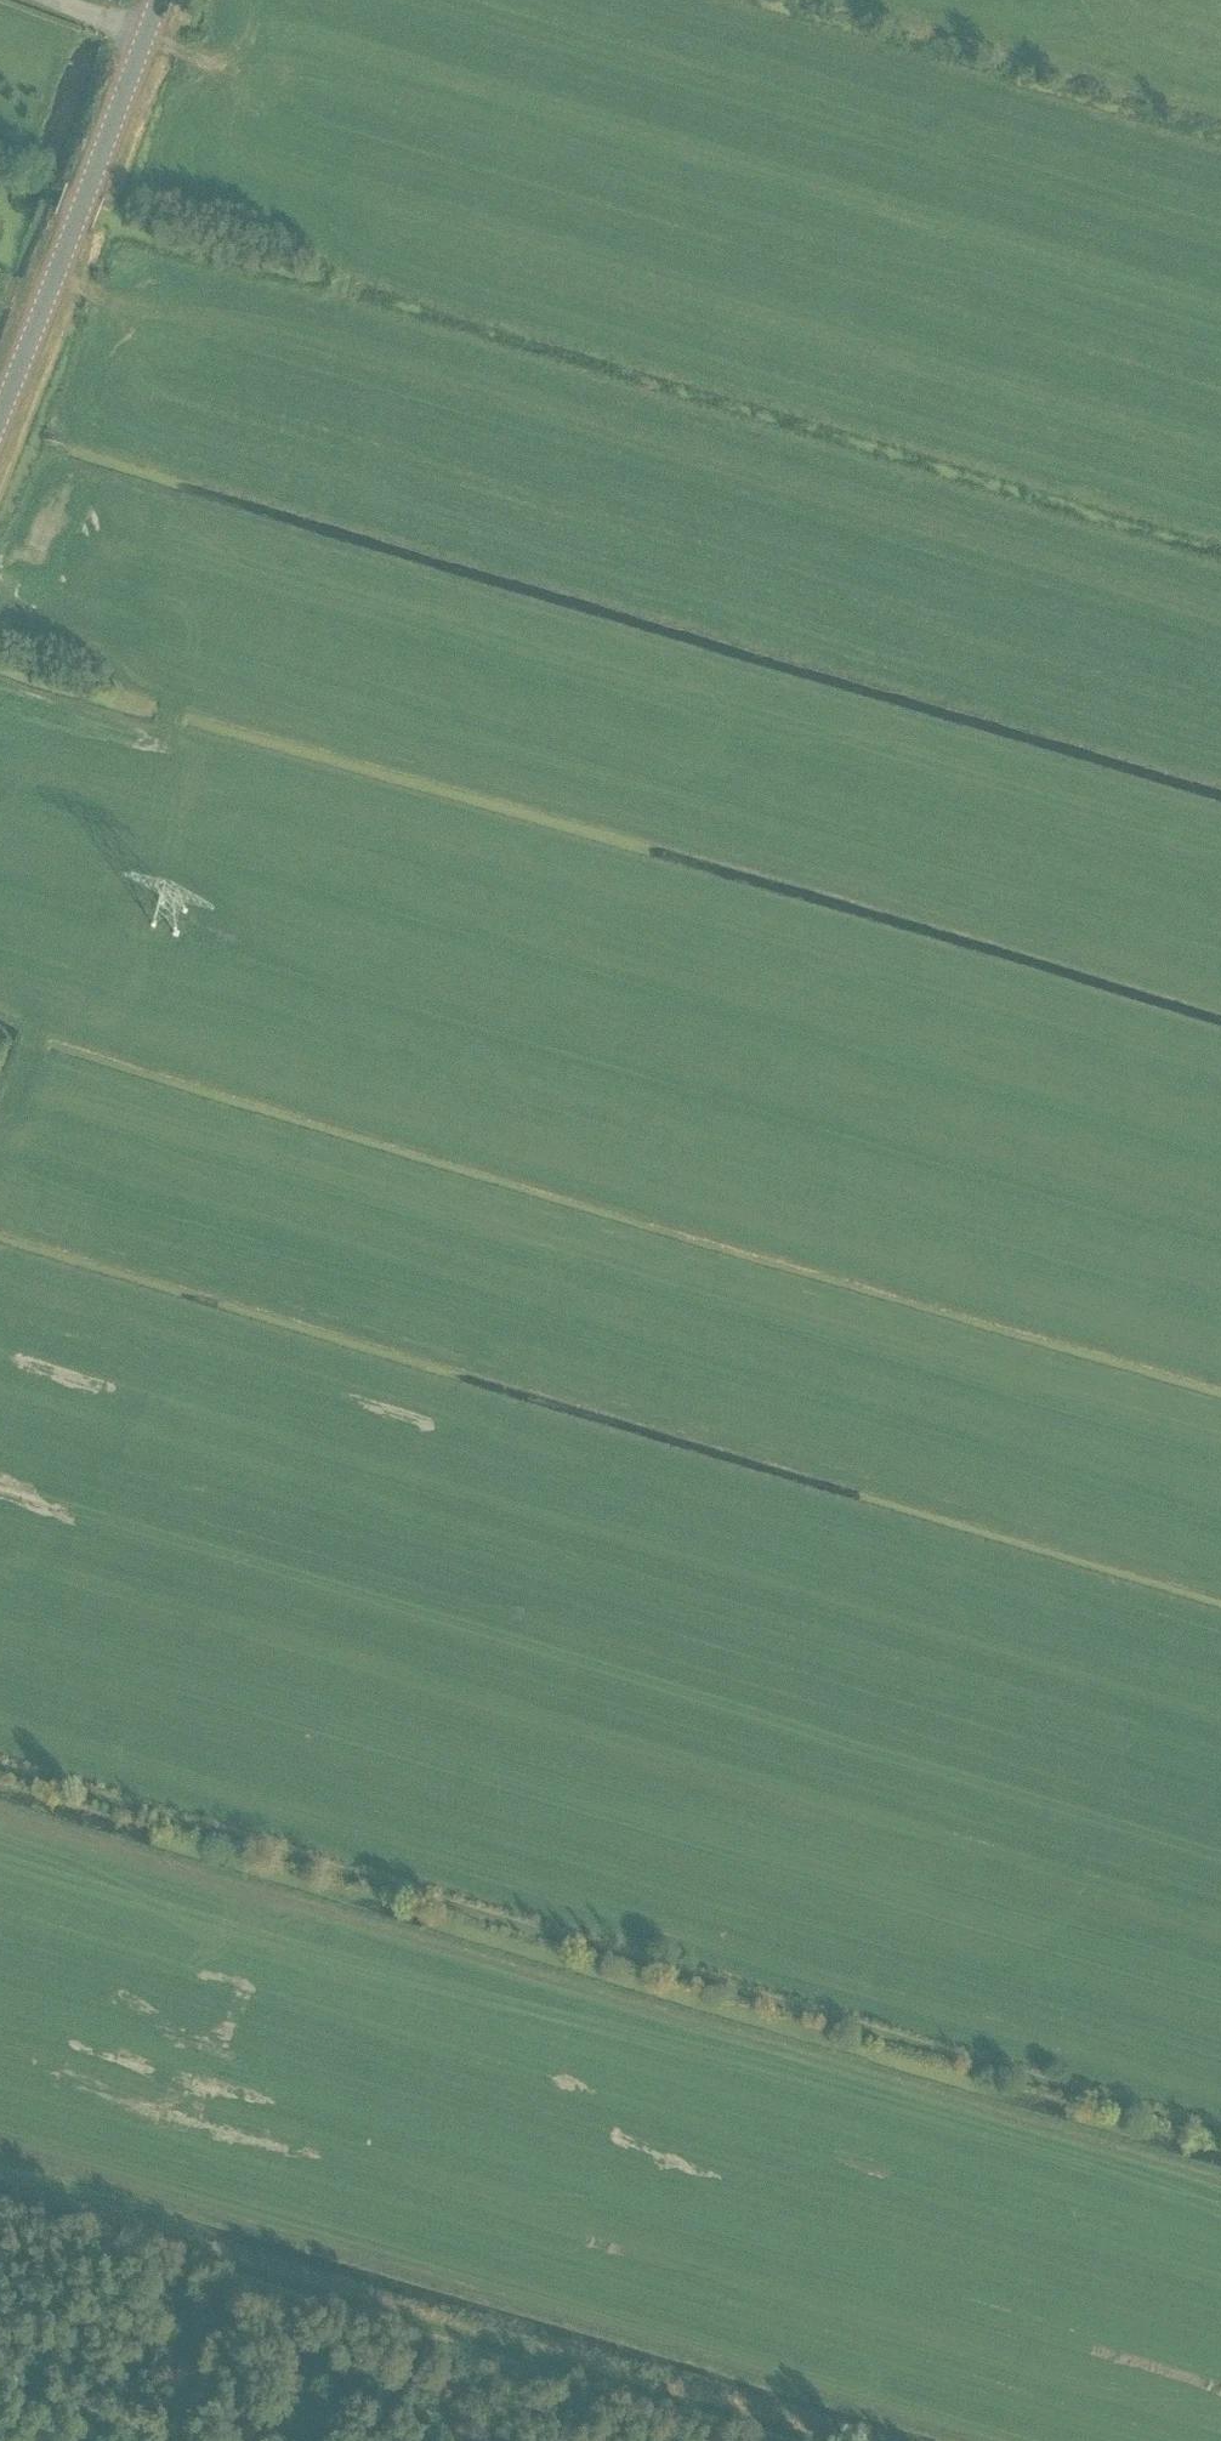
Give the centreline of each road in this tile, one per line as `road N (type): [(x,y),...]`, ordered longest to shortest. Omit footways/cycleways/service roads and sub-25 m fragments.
road 1 (track): [(0,1757),(1220,2123)]
road 2 (tertiary): [(0,417),(159,0)]

